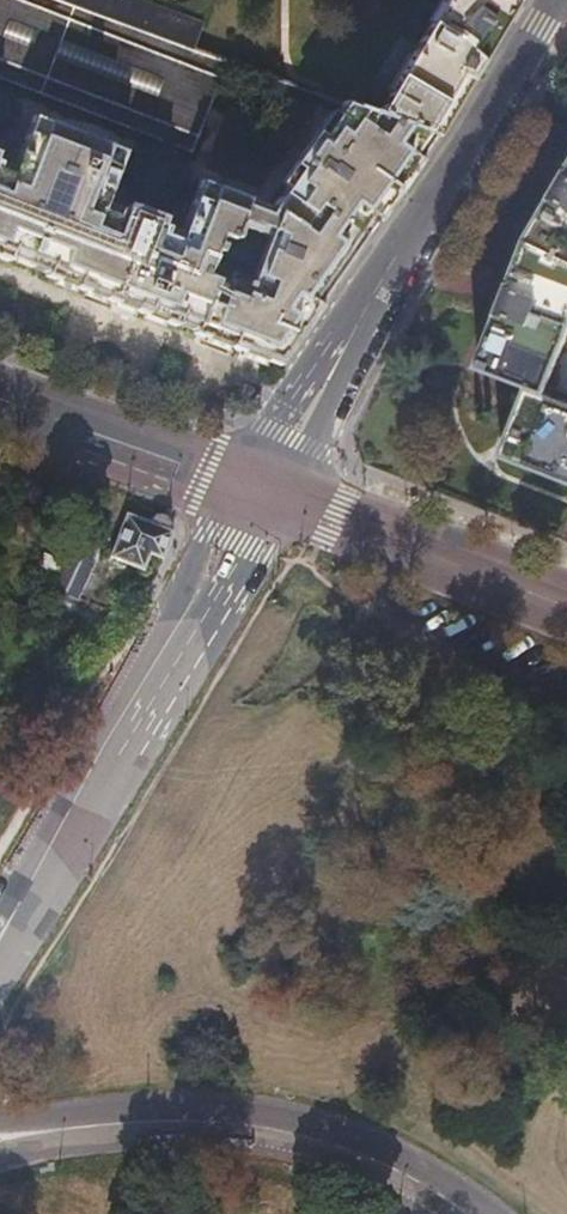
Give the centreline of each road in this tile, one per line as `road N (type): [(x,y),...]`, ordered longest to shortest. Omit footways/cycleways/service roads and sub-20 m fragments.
road 1 (residential): [(262,493),(294,427),(554,0)]
road 2 (tertiary): [(262,493),(229,563),(0,948)]
road 3 (unclassified): [(94,1123),(229,1125),(313,1138),(395,1168),(459,1213)]
road 4 (secondary): [(262,493),(566,607)]
road 5 (secondary): [(0,400),(262,493)]

